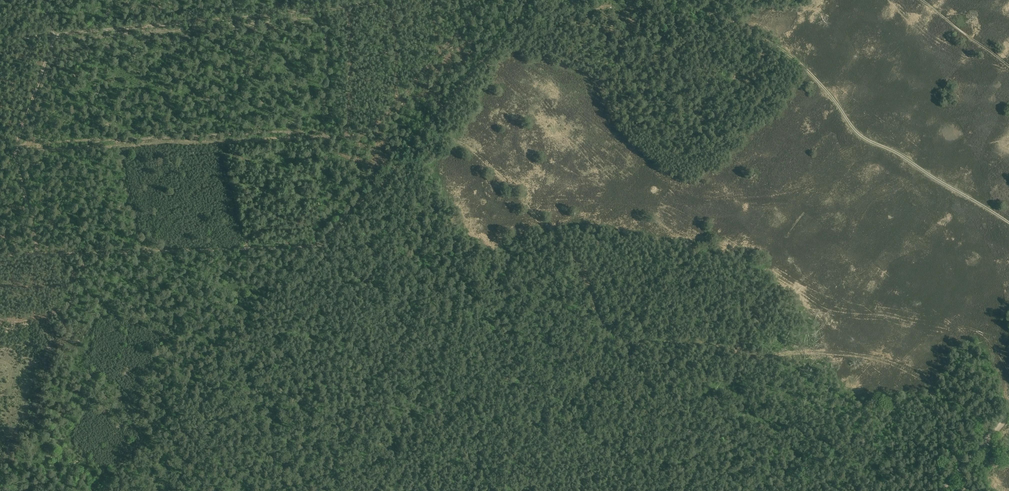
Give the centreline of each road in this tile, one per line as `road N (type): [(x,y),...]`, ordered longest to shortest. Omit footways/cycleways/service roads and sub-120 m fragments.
road 1 (track): [(37,255),(314,246),(383,185),(527,0)]
road 2 (track): [(1008,225),(856,134),(809,76),(764,39),(677,0)]
road 3 (track): [(0,40),(392,0)]
road 4 (track): [(45,0),(53,40),(15,155),(37,255)]

